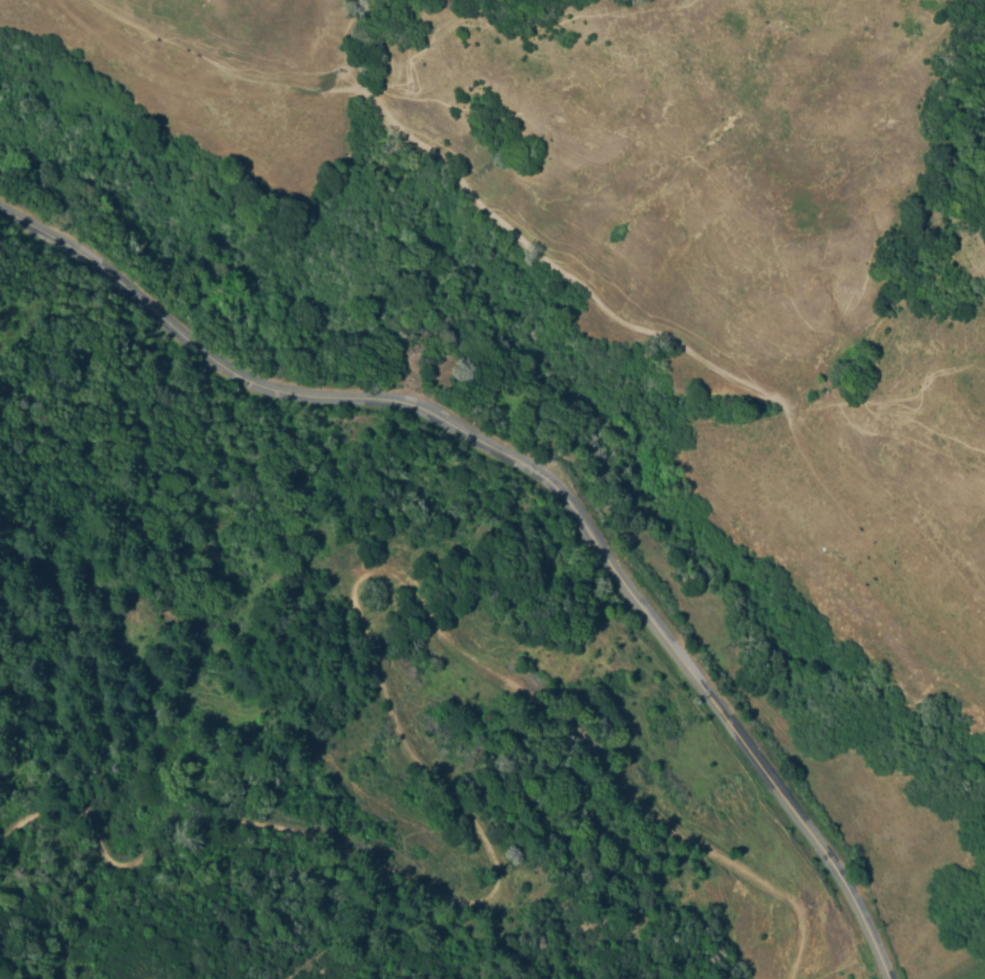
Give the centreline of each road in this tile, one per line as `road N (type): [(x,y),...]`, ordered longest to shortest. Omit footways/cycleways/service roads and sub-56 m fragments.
road 1 (secondary): [(886,978),(849,891),(631,575),(512,439),(394,397),(314,399),(237,373),(26,216),(0,209)]

